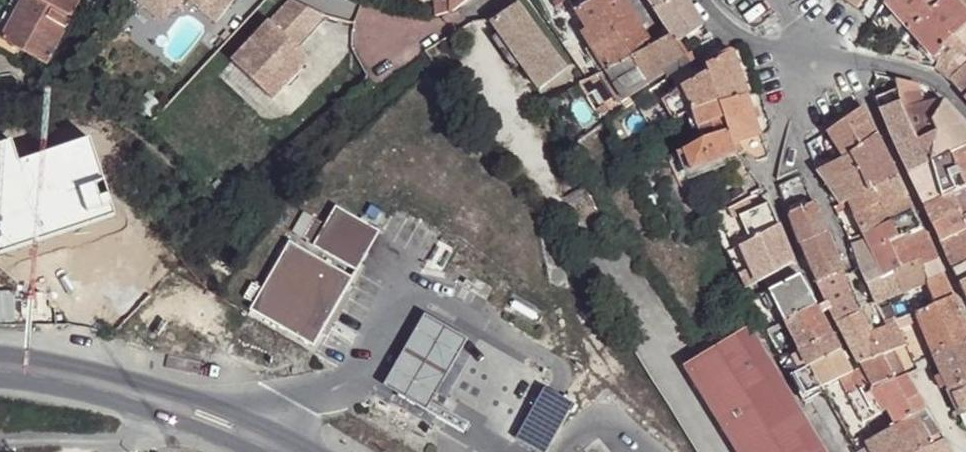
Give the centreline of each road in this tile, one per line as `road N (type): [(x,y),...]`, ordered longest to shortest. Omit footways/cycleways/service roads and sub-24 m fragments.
road 1 (residential): [(705,0),(724,26),(774,50),(931,79),(965,117)]
road 2 (primary): [(0,365),(127,387),(283,451)]

